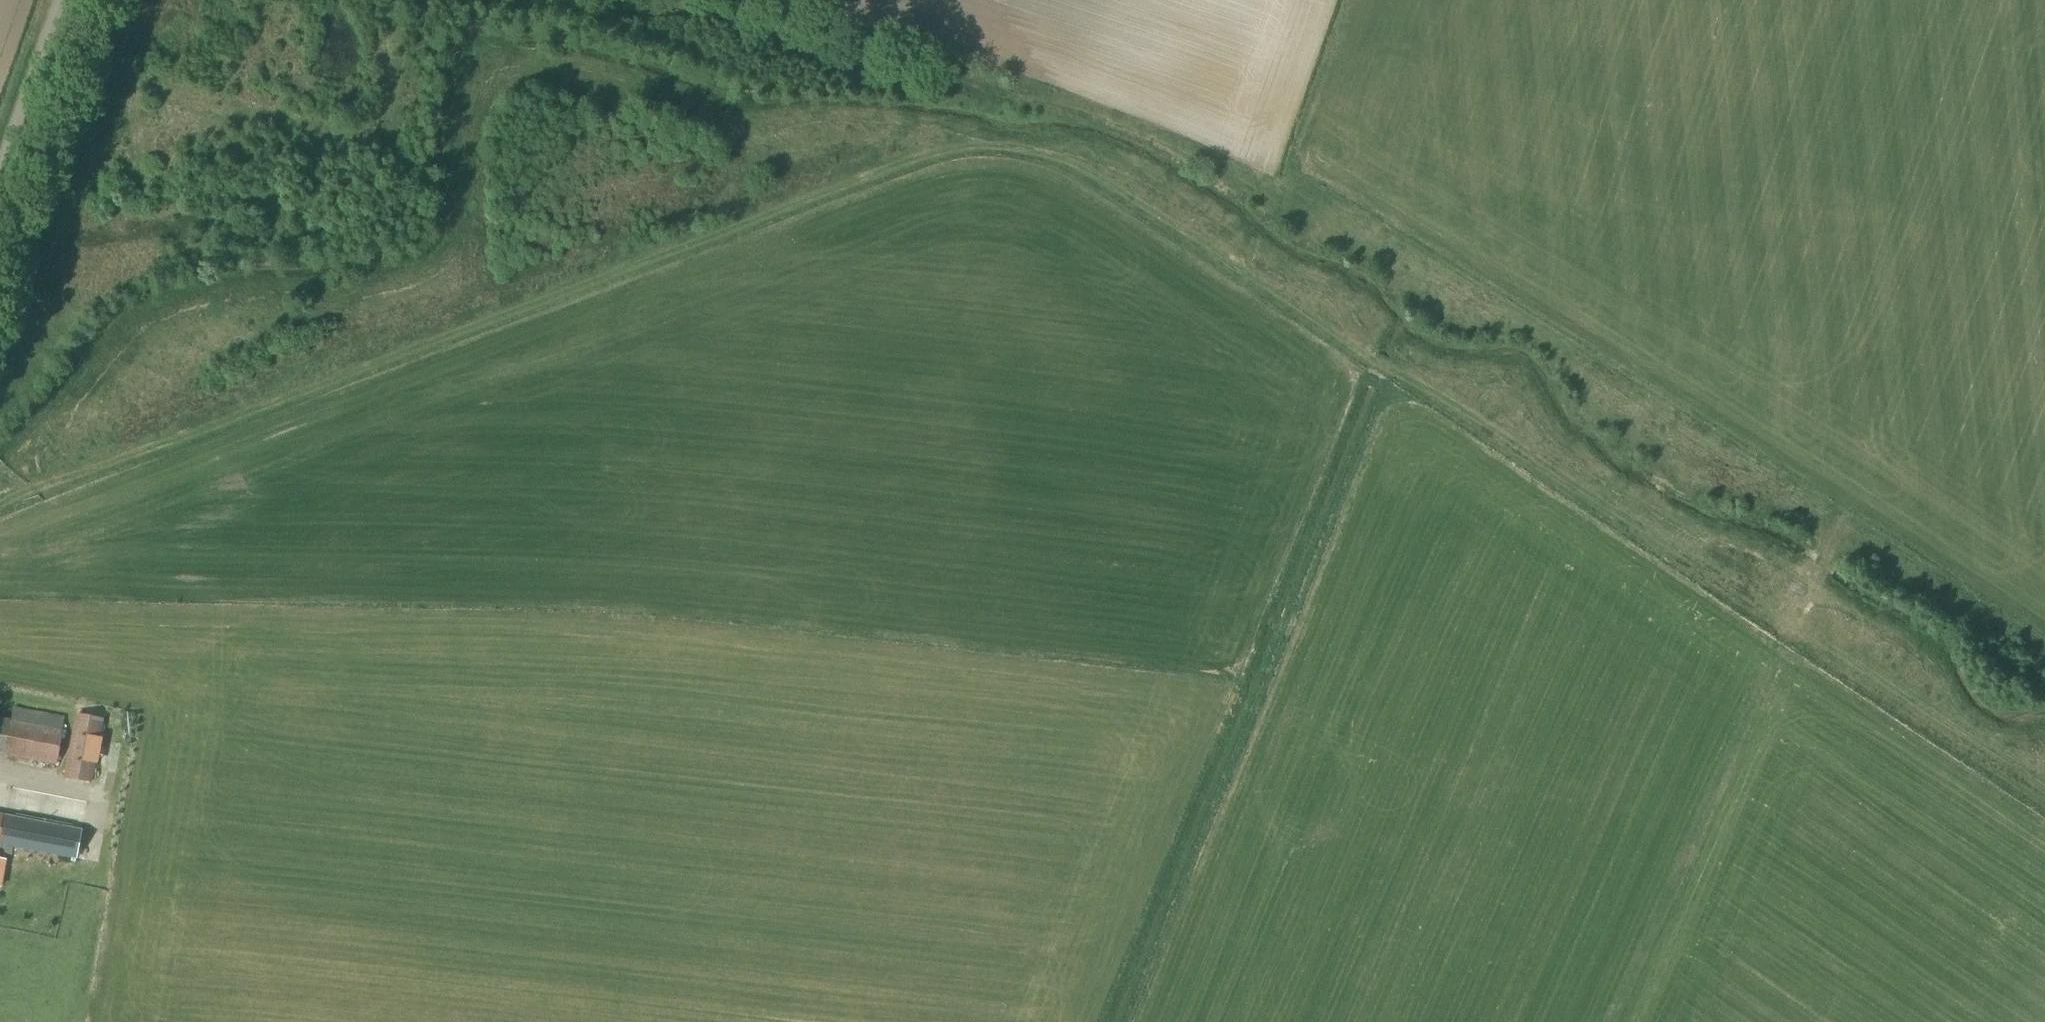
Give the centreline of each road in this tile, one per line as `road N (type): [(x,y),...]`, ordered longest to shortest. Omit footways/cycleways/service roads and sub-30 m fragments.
road 1 (unclassified): [(0,168),(54,0)]

